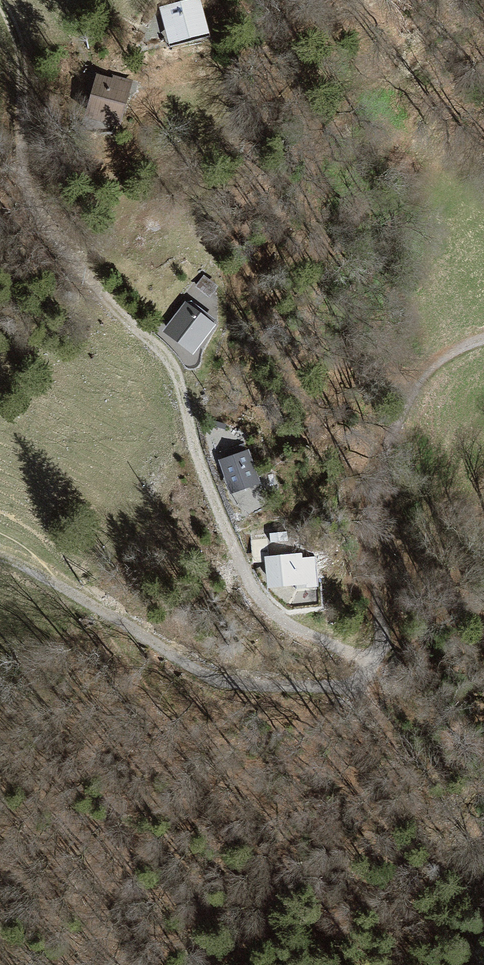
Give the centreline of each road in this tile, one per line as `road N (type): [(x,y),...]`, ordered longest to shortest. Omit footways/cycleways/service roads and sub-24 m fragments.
road 1 (track): [(371,671),(379,643),(366,540),(382,458),(423,377),(483,341)]
road 2 (track): [(371,671),(334,686),(215,684),(81,602)]

